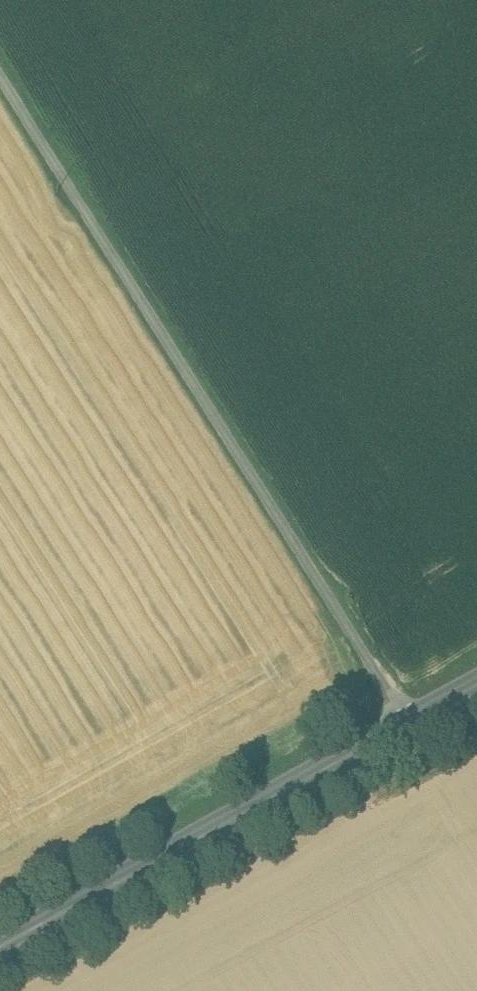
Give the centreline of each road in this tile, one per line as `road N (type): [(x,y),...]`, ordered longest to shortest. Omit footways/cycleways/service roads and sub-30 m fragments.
road 1 (residential): [(410,722),(0,70)]
road 2 (primary): [(410,722),(0,946)]

